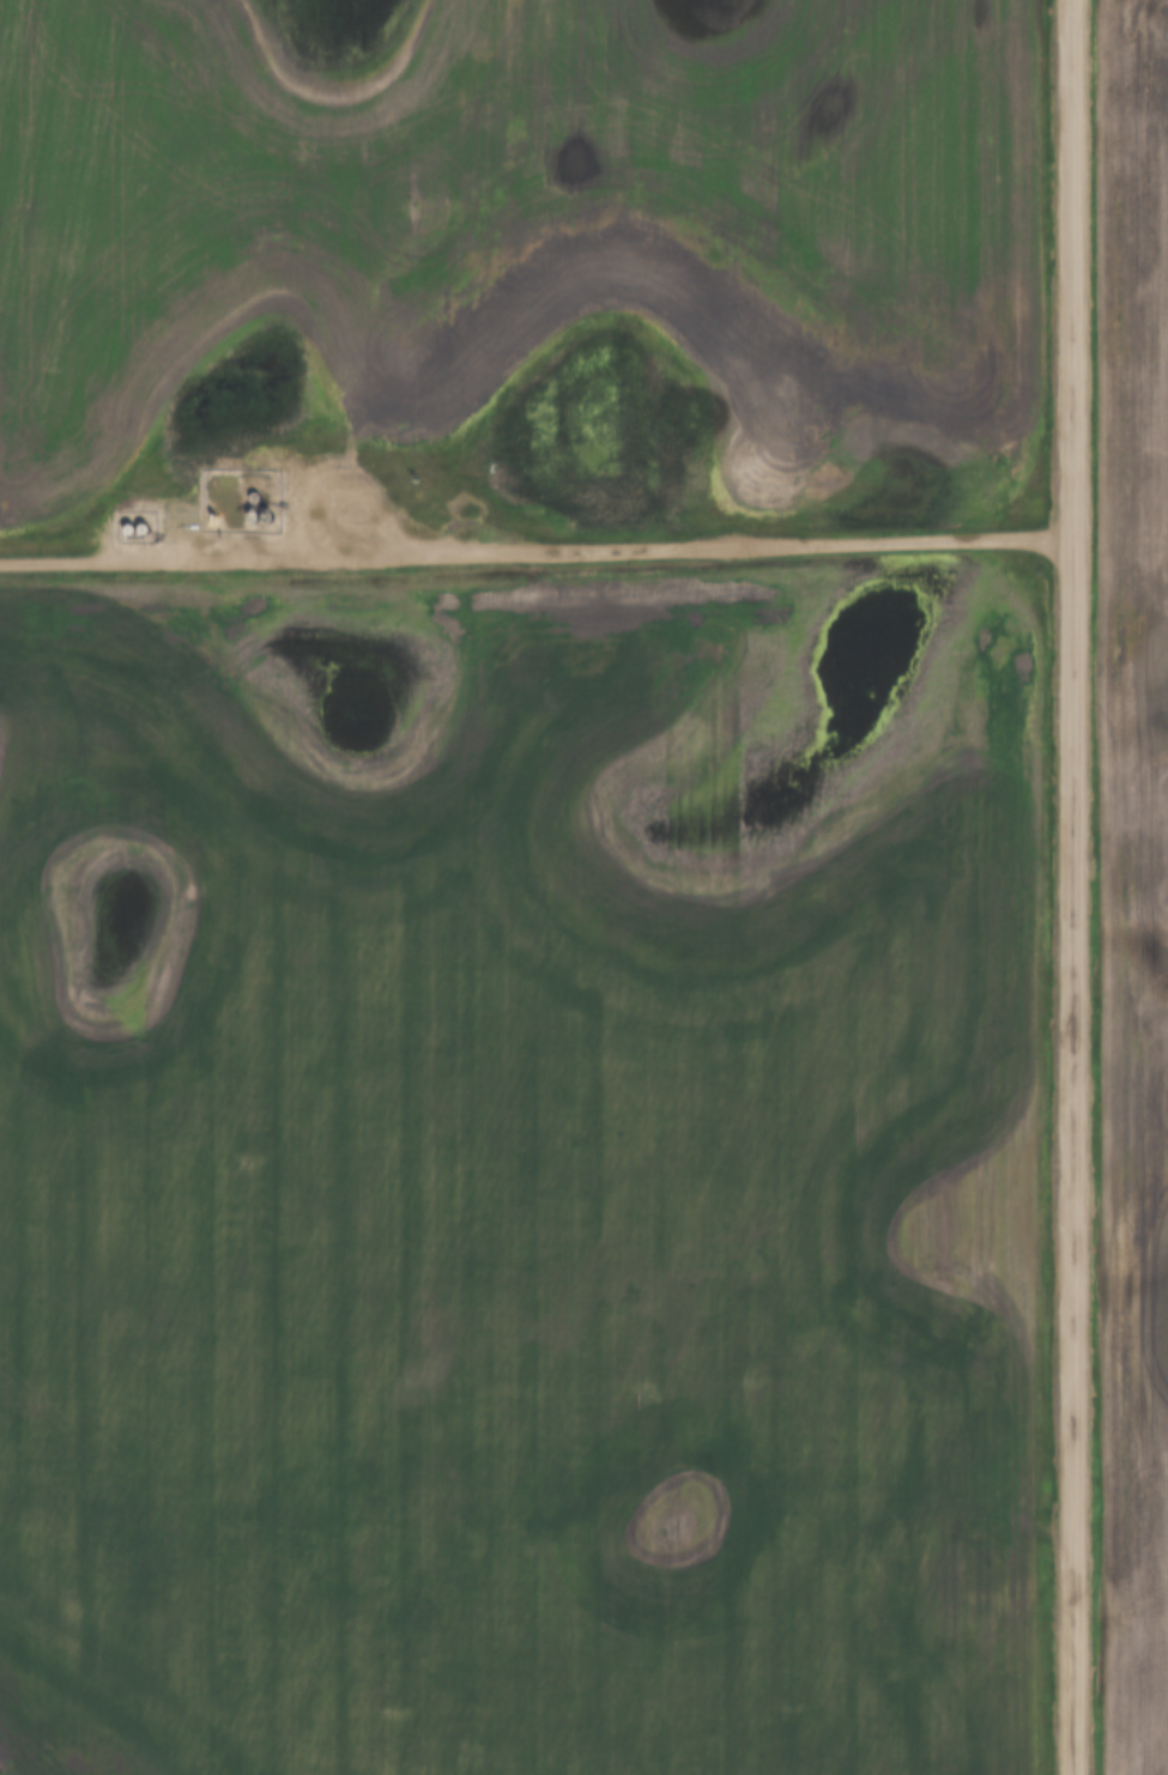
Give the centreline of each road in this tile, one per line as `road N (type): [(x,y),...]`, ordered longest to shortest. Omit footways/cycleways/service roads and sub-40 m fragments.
road 1 (tertiary): [(1074,1774),(1070,0)]

